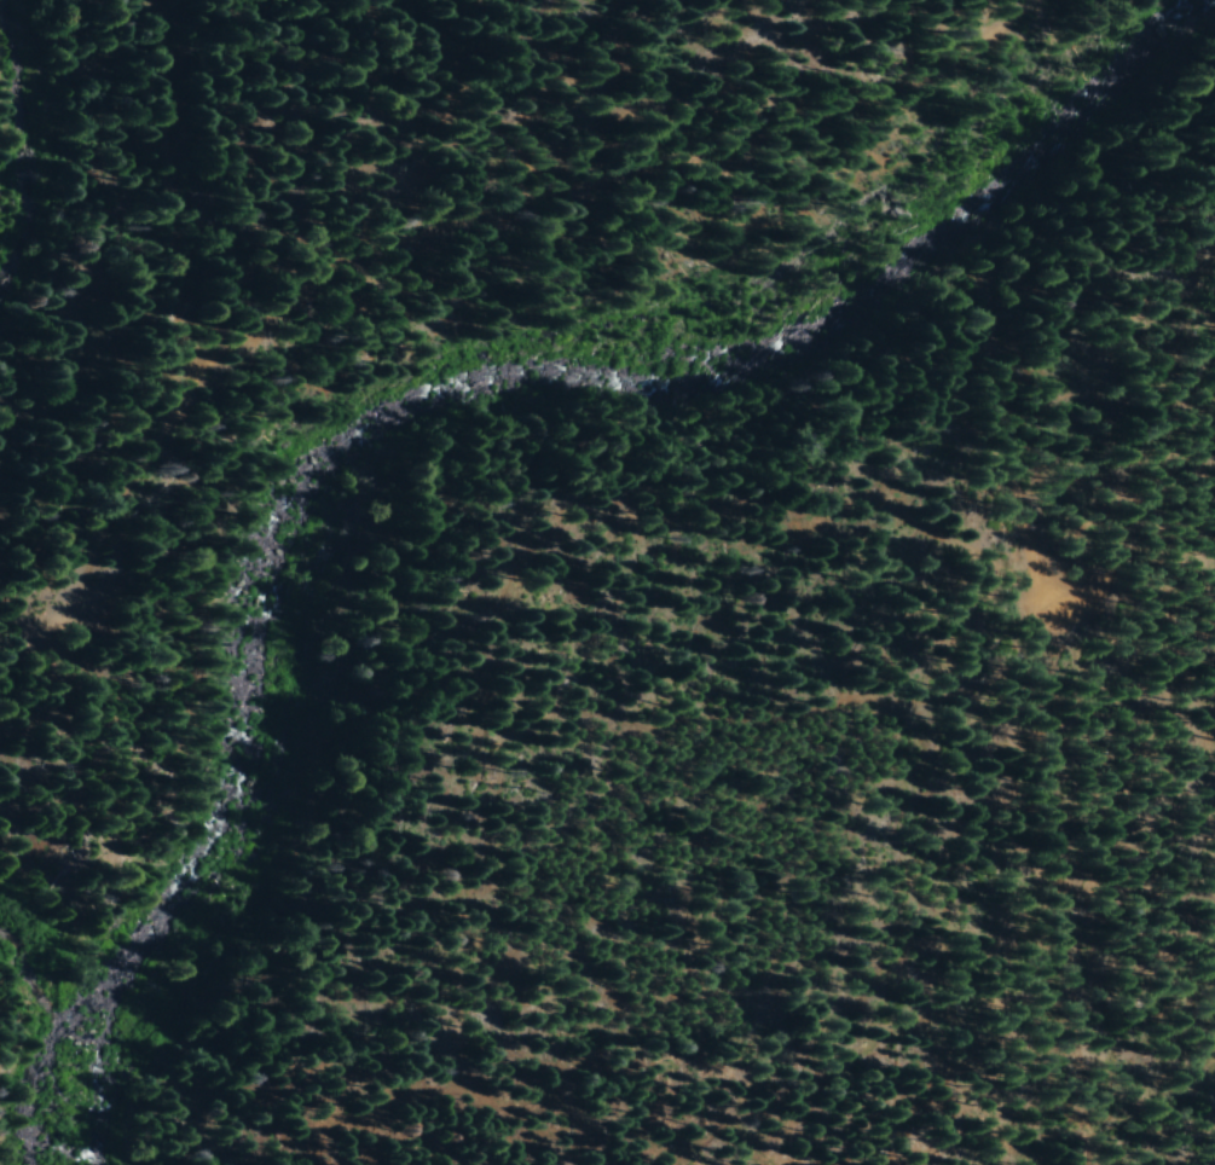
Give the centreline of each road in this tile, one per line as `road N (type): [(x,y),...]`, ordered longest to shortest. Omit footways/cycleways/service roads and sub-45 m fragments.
road 1 (track): [(173,0),(196,320),(216,360),(303,347),(384,259),(492,219),(828,138),(977,70),(1046,0)]

